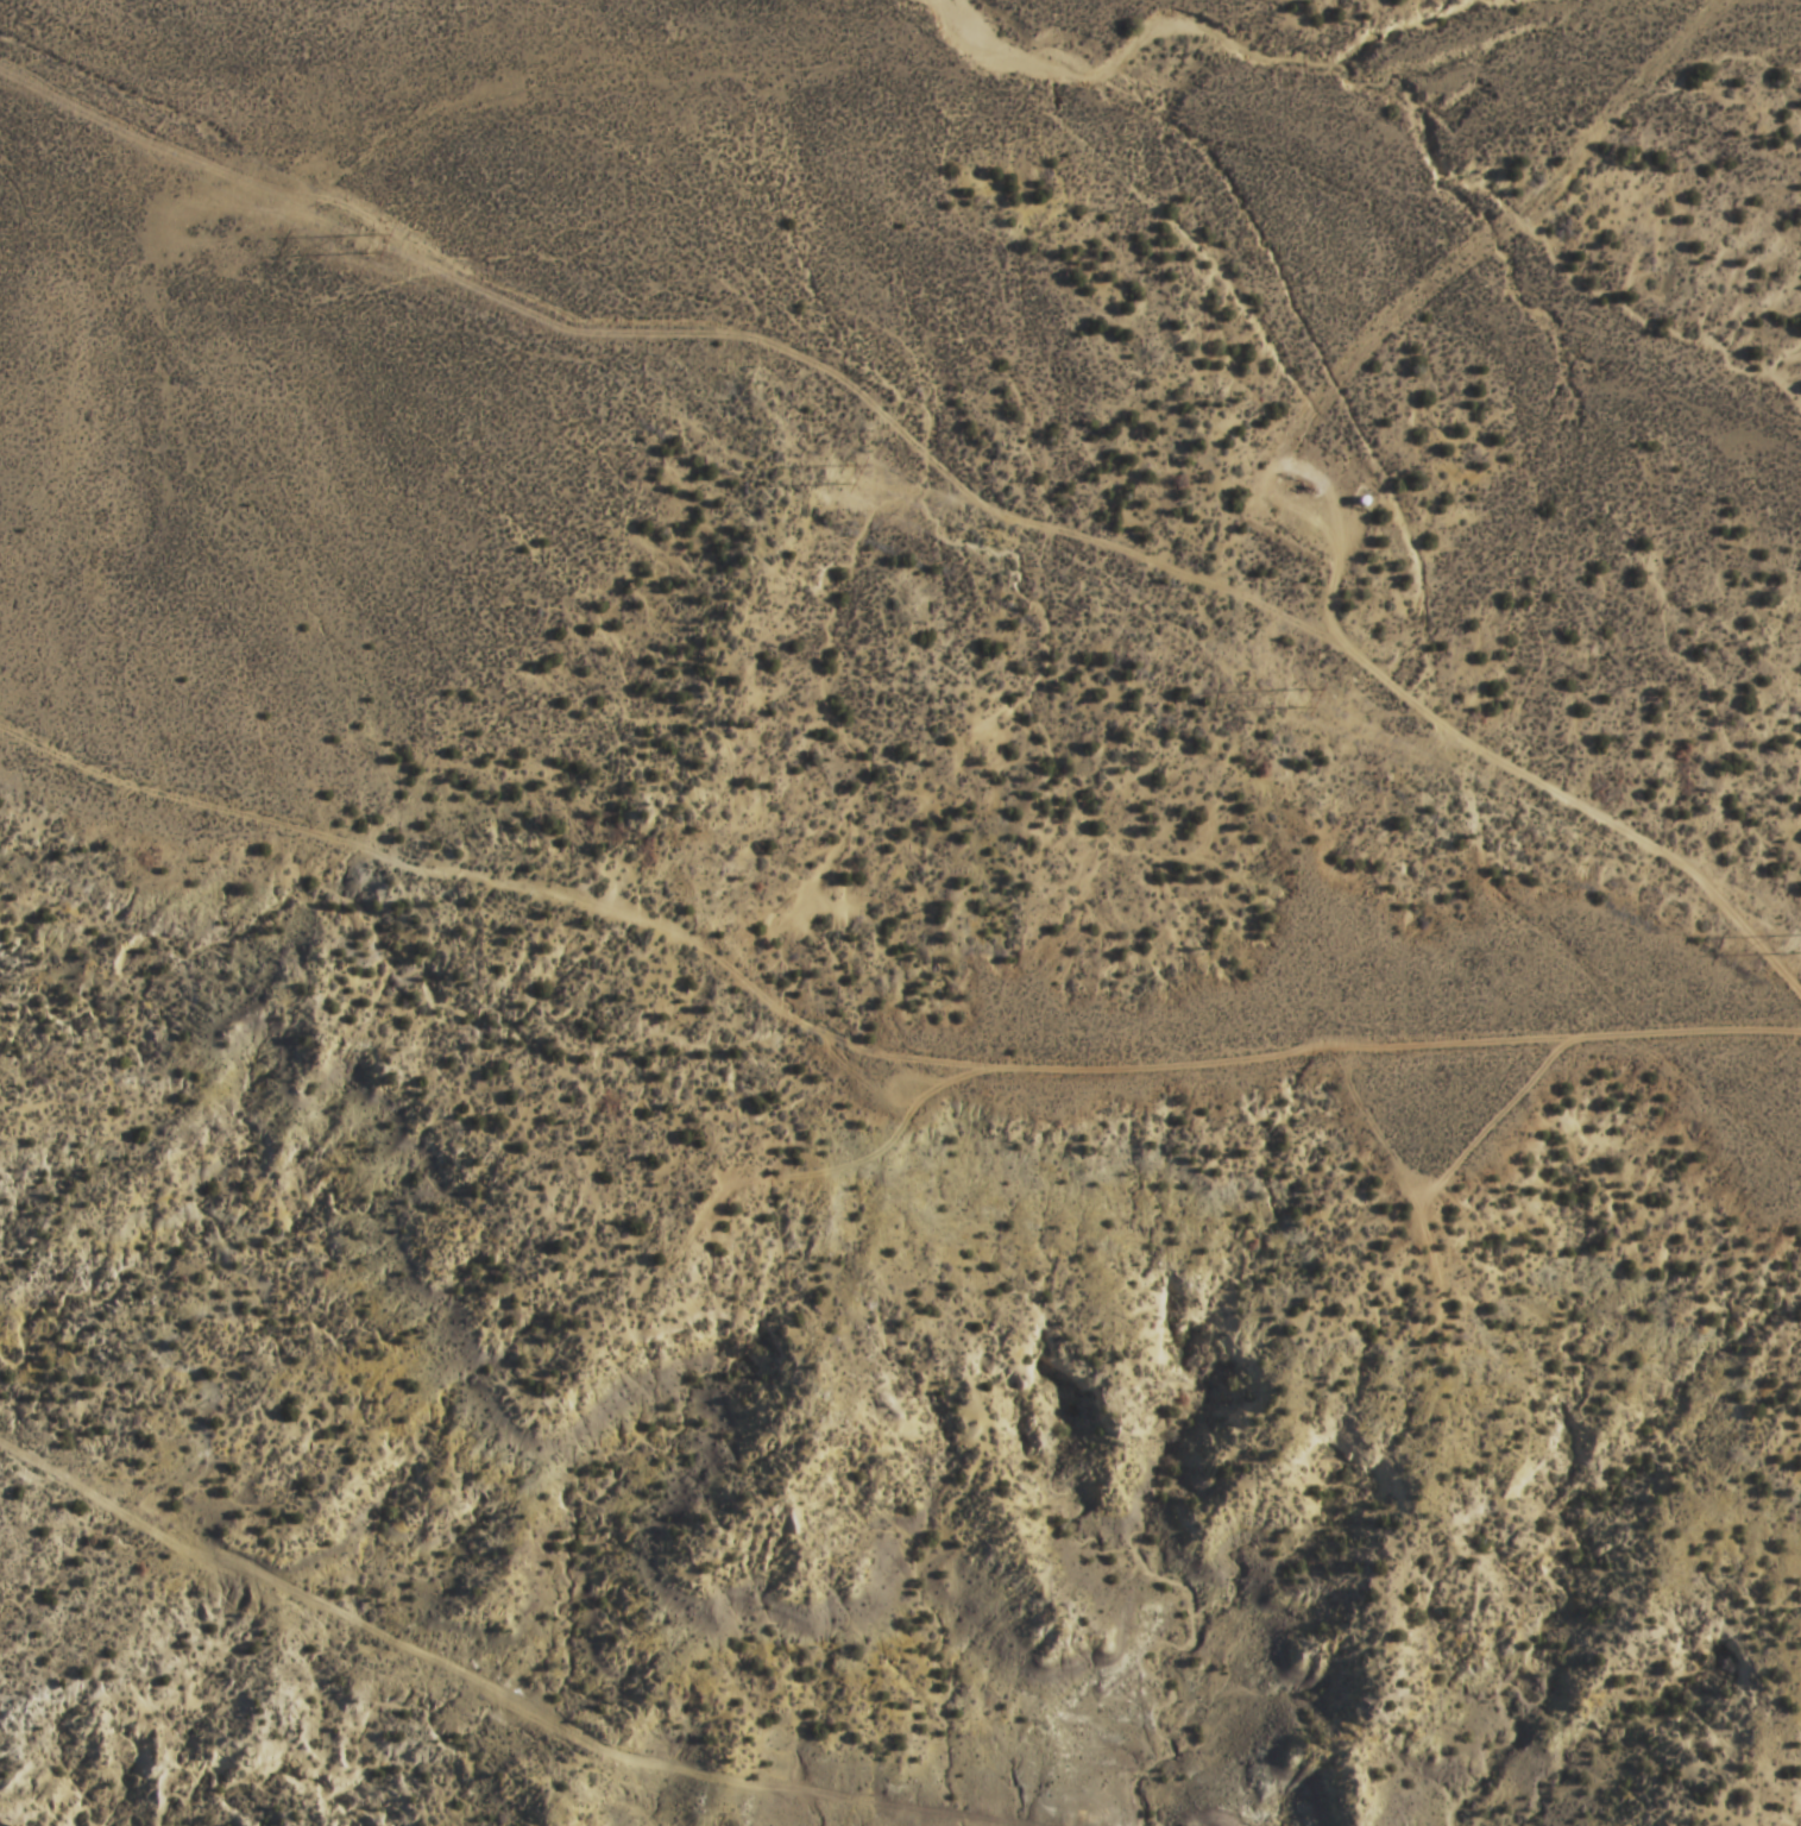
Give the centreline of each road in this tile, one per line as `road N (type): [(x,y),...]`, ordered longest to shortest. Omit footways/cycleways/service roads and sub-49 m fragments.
road 1 (track): [(1800,1071),(1520,1090),(1220,1084),(943,1046),(724,952),(97,769),(0,709)]

